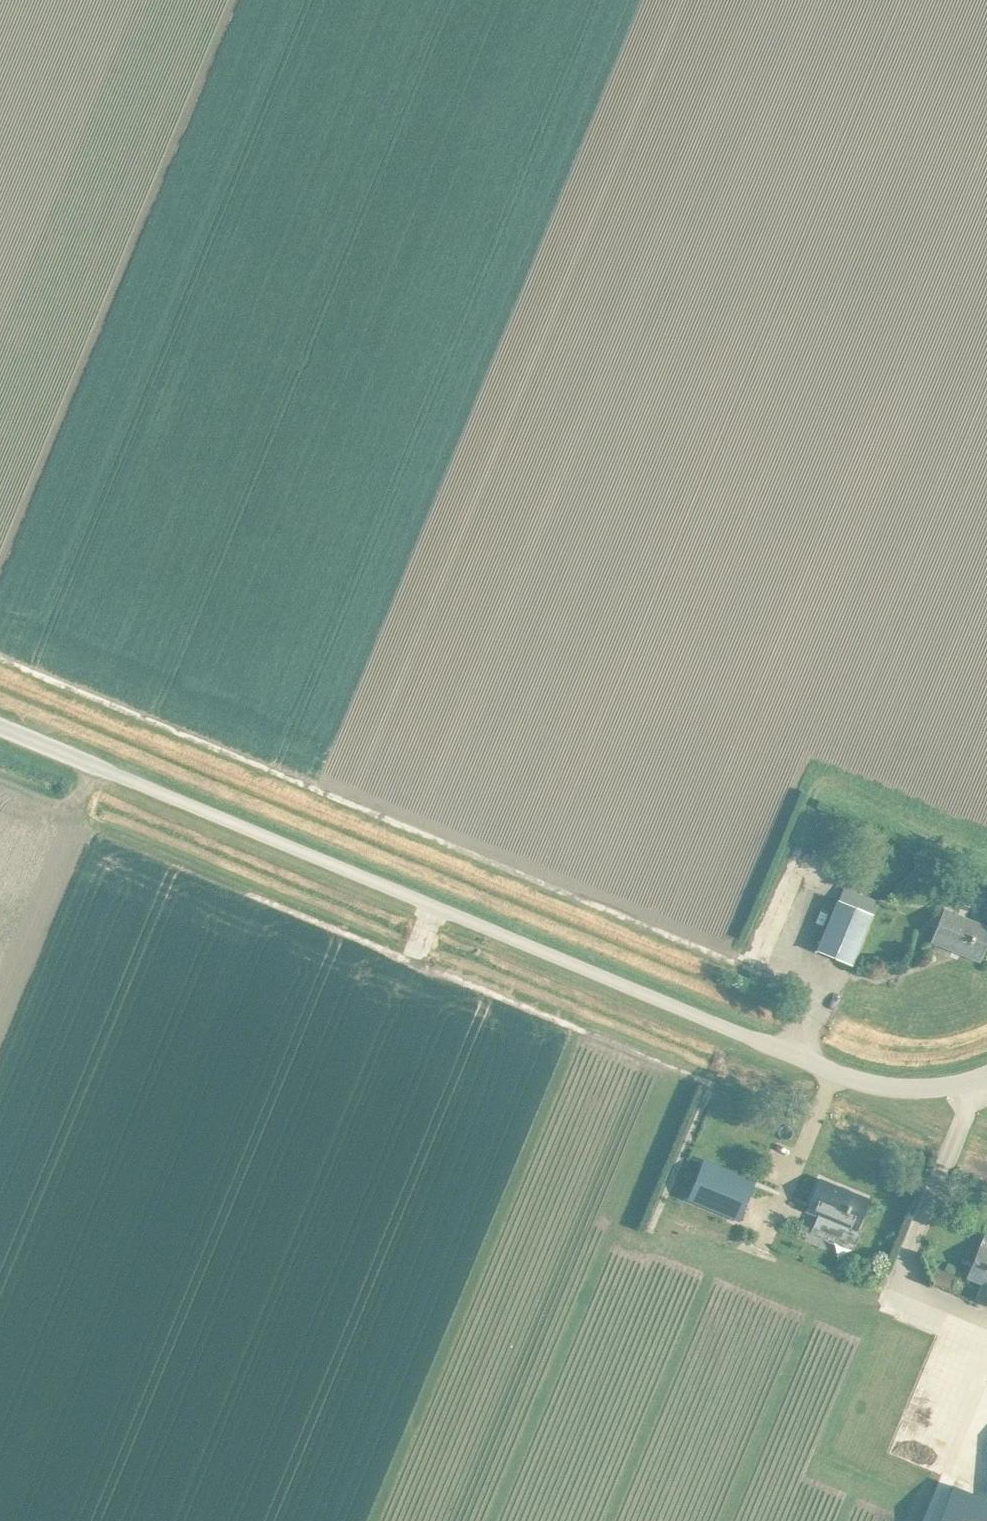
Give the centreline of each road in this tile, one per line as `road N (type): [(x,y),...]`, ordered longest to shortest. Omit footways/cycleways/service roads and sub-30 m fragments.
road 1 (unclassified): [(0,714),(844,1057),(904,1070),(986,1059)]

